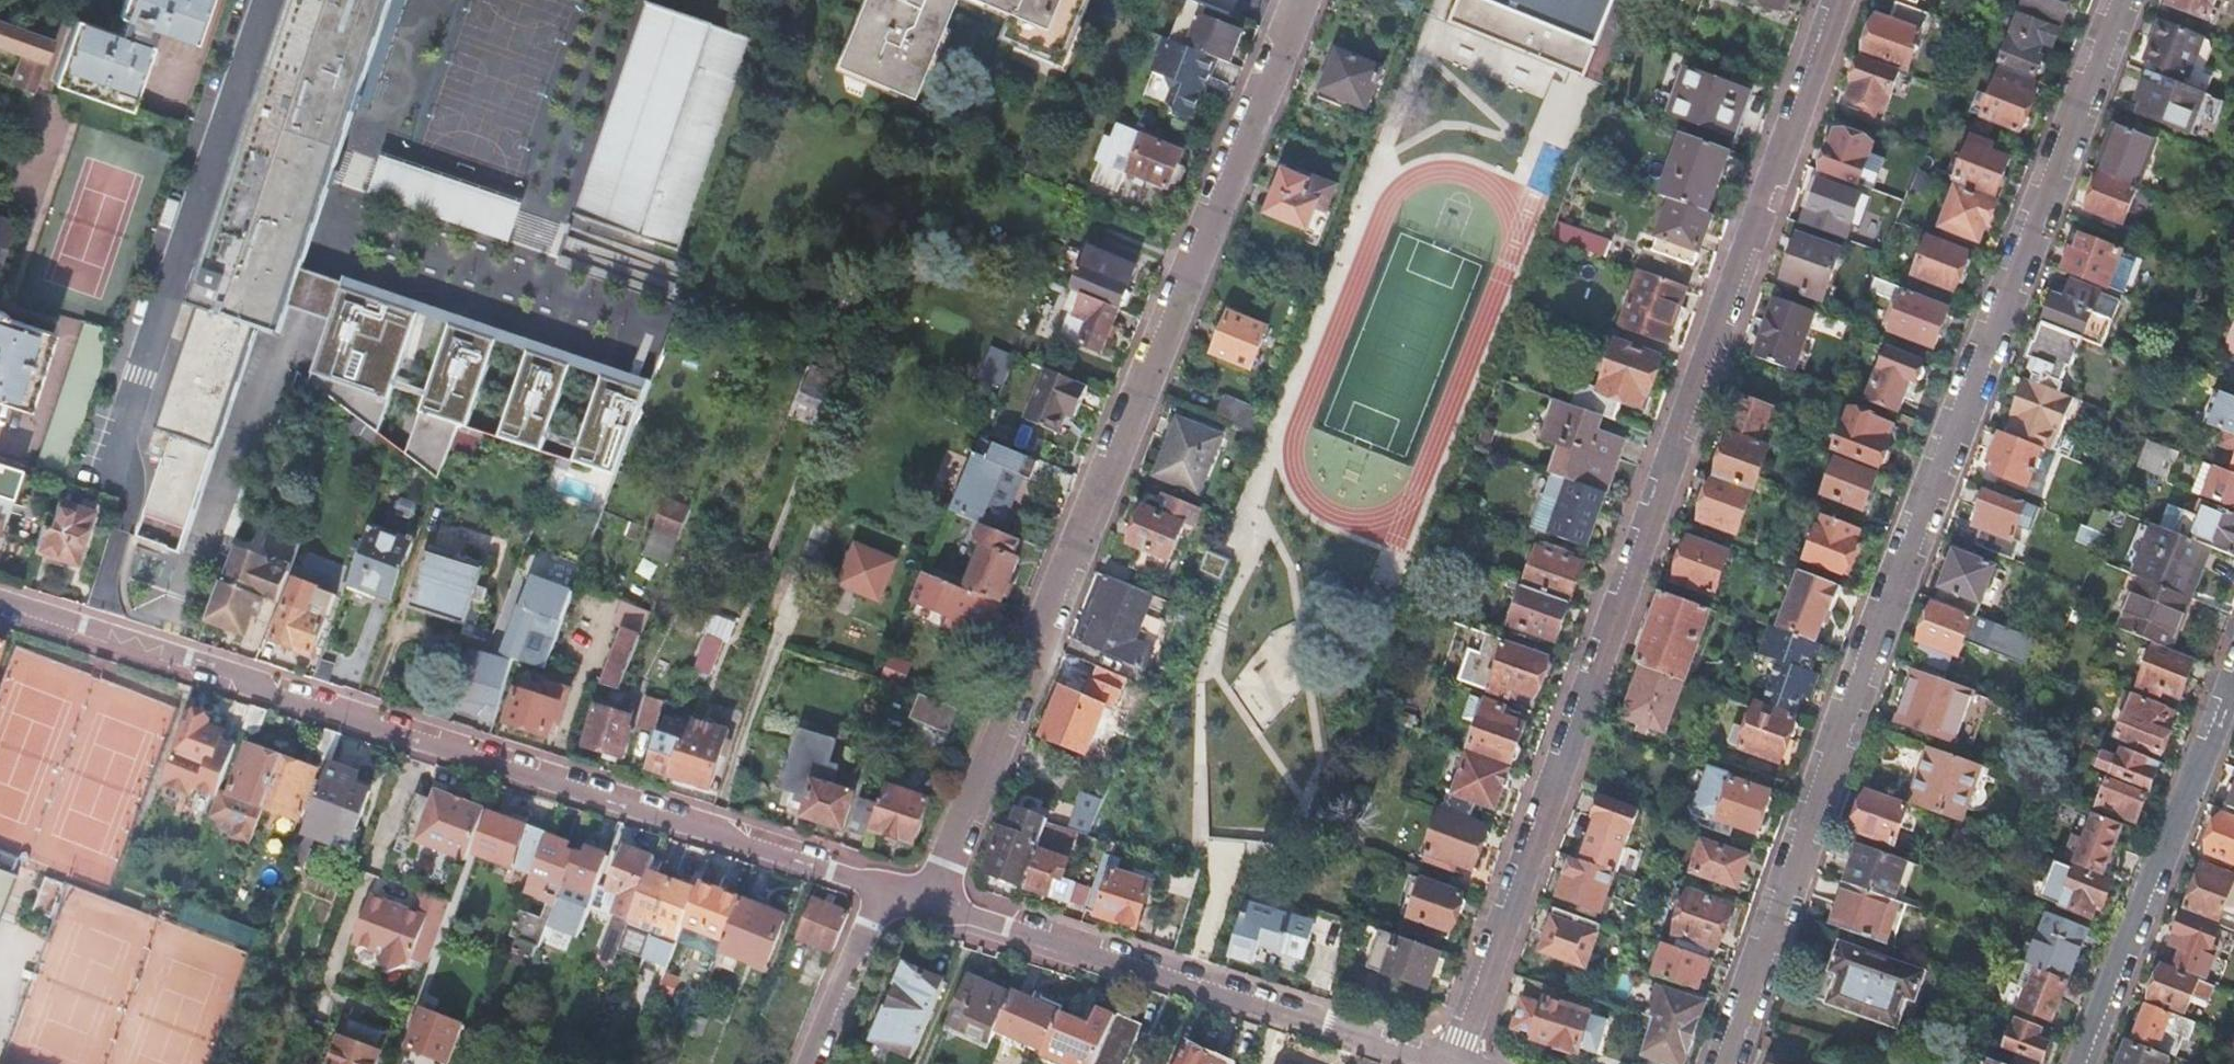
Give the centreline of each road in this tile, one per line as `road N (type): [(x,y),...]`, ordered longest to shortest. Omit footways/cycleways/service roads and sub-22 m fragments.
road 1 (residential): [(1729,1063),(2124,0)]
road 2 (residential): [(1831,0),(1454,1063)]
road 3 (residential): [(934,901),(1296,0)]
road 4 (residential): [(0,604),(883,887)]
road 5 (residential): [(934,901),(1448,1063)]
road 6 (residential): [(2233,674),(2083,1063)]
road 7 (residential): [(811,1063),(883,887)]

